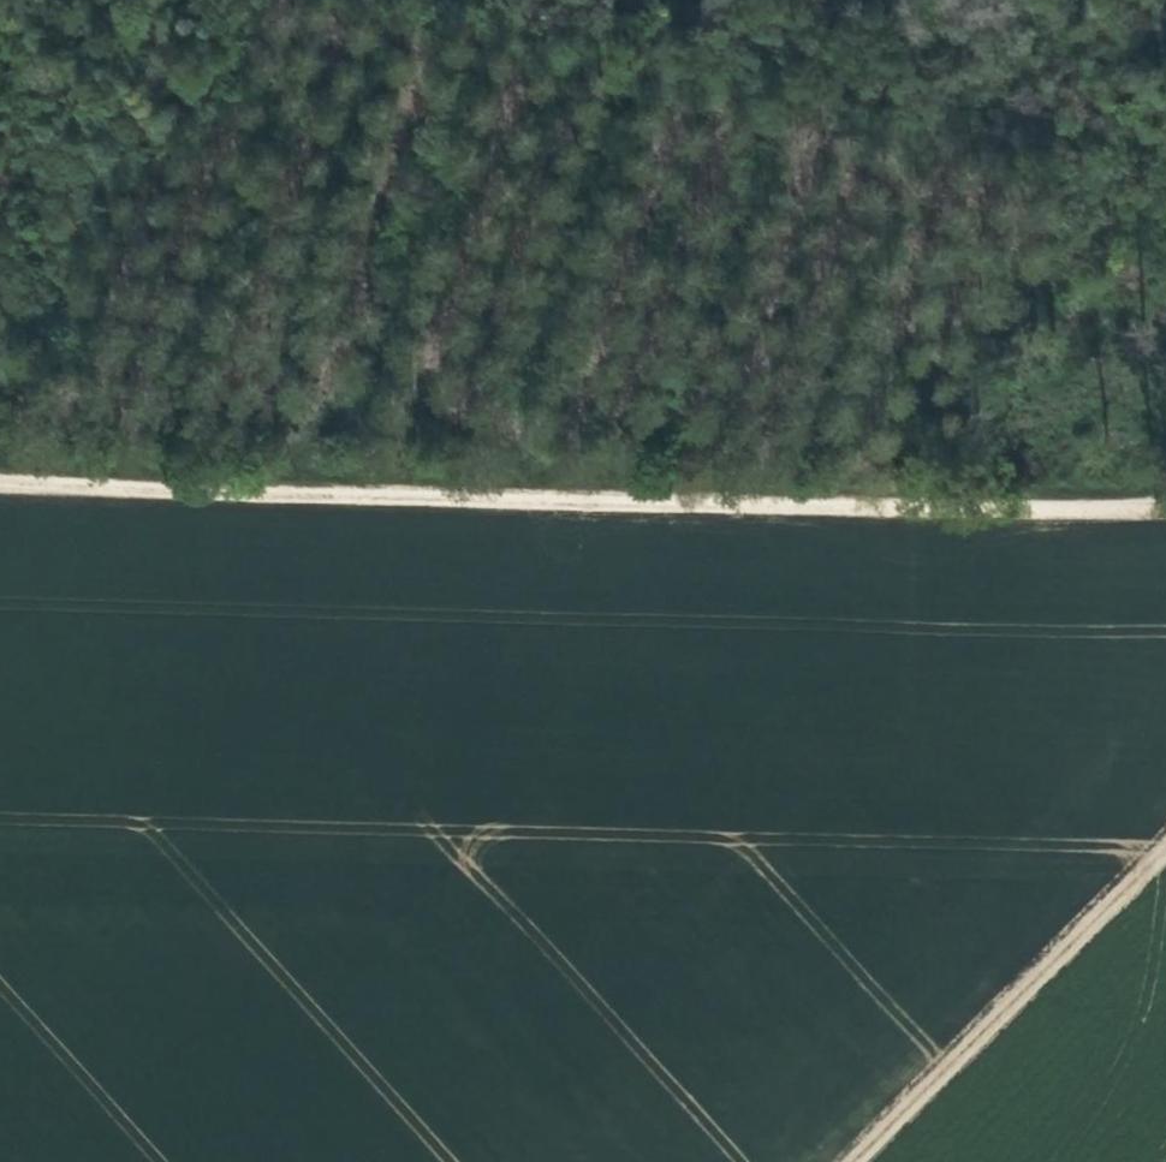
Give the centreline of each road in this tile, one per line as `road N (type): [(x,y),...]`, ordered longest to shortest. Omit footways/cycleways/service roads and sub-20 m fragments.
road 1 (track): [(1165,508),(716,508),(0,480)]
road 2 (track): [(854,1161),(1165,850)]

